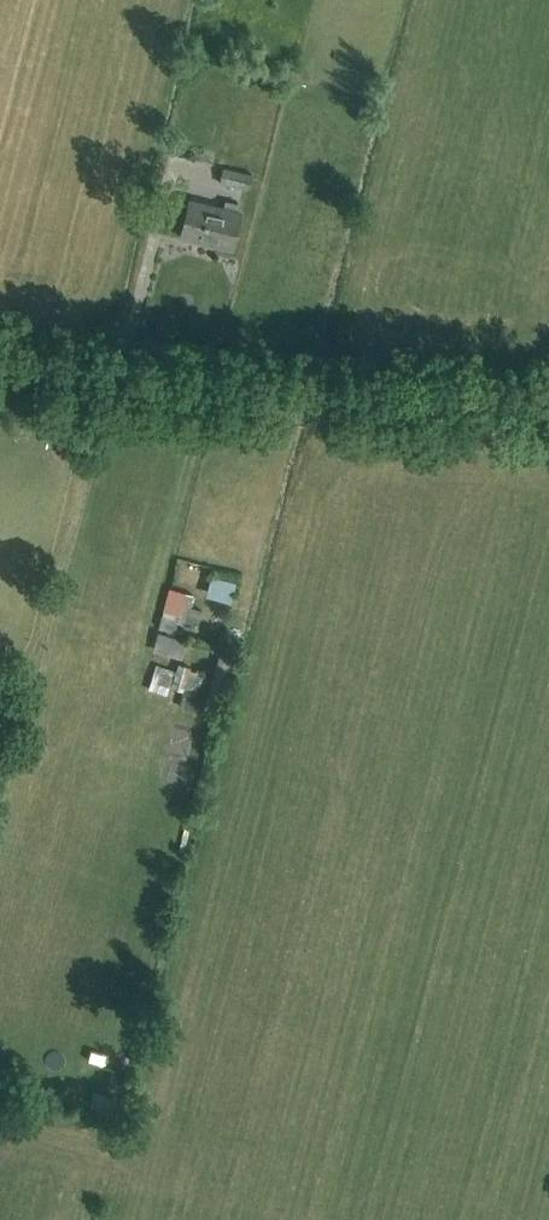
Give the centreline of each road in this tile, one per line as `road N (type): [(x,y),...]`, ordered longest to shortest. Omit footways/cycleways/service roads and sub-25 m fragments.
road 1 (unclassified): [(548,403),(135,377),(0,356)]

